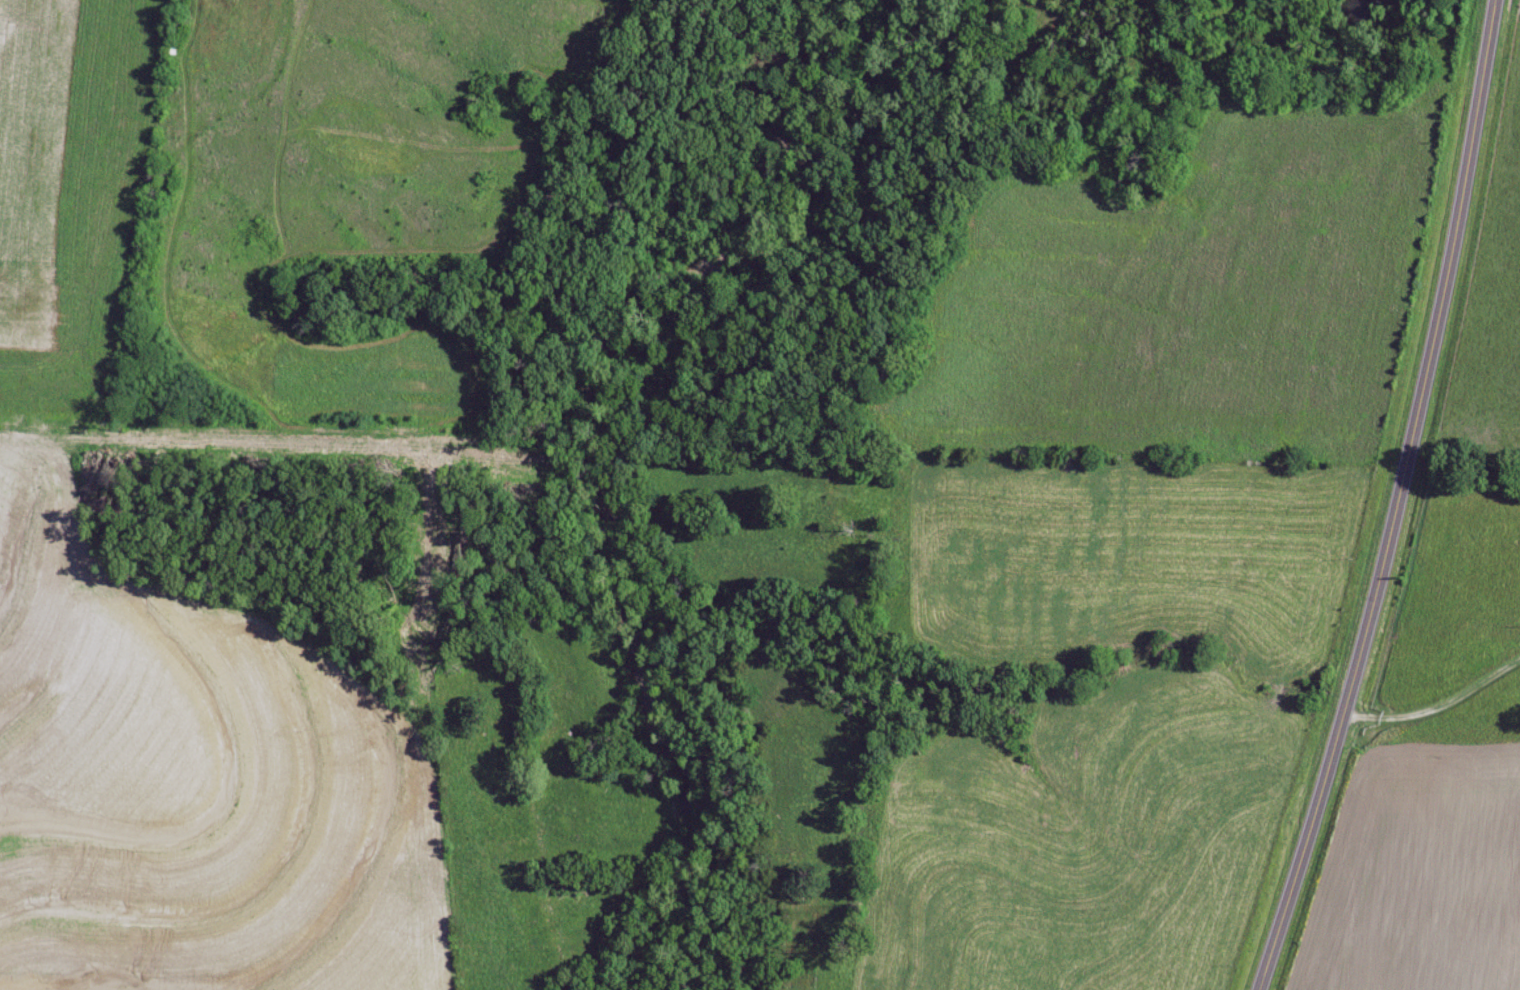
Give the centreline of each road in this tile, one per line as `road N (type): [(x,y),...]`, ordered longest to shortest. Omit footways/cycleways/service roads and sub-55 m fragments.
road 1 (secondary): [(1257,989),(1379,574),(1456,220),(1493,0)]

